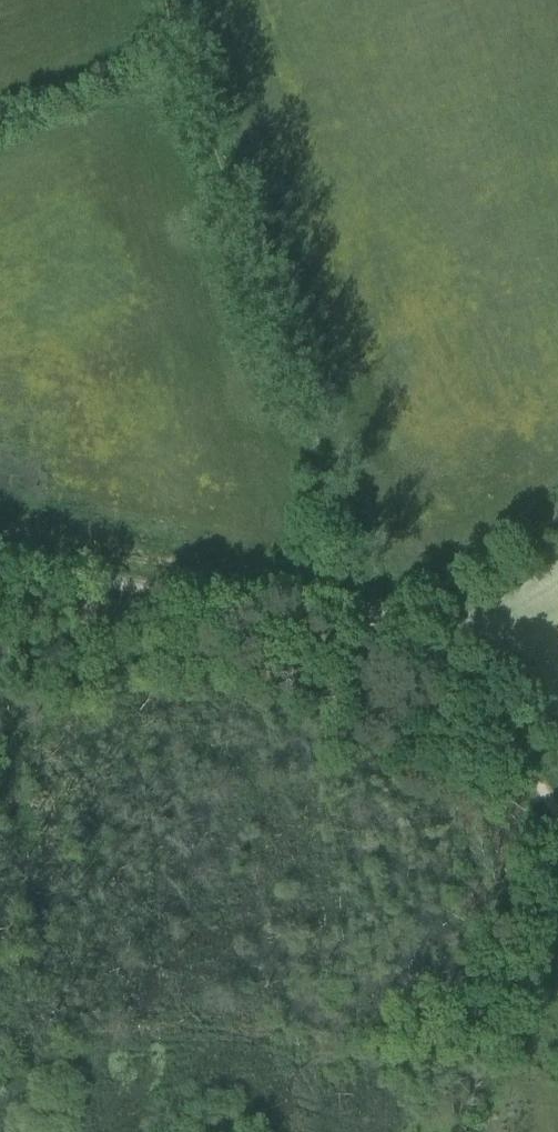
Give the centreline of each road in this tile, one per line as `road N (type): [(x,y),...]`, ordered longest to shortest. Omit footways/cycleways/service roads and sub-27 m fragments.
road 1 (track): [(165,0),(376,618)]
road 2 (track): [(0,562),(376,618)]
road 3 (track): [(376,618),(463,680),(557,811)]
road 4 (track): [(376,618),(557,510)]

